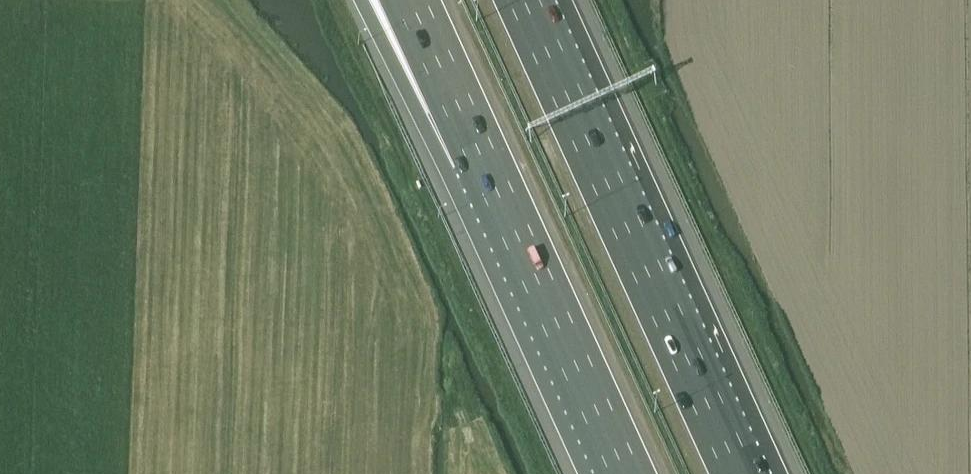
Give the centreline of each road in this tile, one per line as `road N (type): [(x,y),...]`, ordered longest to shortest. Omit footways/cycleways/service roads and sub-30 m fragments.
road 1 (motorway): [(743,473),(526,0)]
road 2 (motorway): [(480,159),(624,473)]
road 3 (motorway): [(376,0),(480,159)]
road 4 (motorway): [(407,0),(480,159)]

